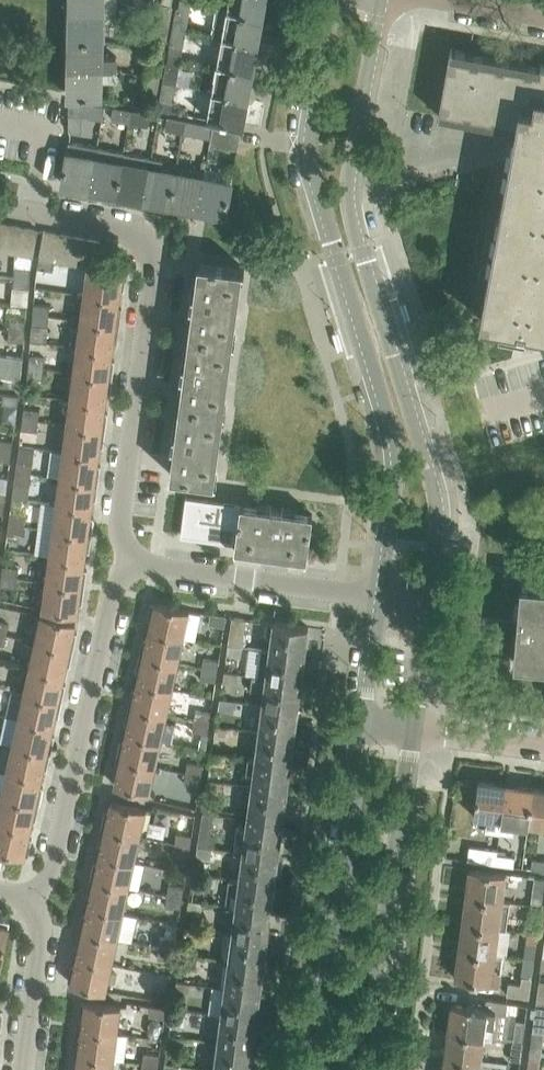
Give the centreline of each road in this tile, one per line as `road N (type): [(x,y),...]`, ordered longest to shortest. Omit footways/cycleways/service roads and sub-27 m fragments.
road 1 (residential): [(427,603),(435,491),(352,212),(382,0)]
road 2 (residential): [(331,0),(309,169),(395,437),(380,600)]
road 3 (residential): [(130,562),(122,529),(151,246),(131,229),(28,211)]
road 4 (residential): [(33,900),(51,870),(115,586),(130,562)]
road 5 (unclassified): [(364,724),(318,1069)]
road 6 (unclassified): [(366,1069),(410,730)]
road 7 (unclassified): [(380,600),(130,562)]
road 8 (residential): [(20,1069),(39,933),(33,900)]
road 9 (residential): [(410,730),(543,747)]
road 10 (unclassified): [(410,730),(427,603)]
road 11 (unclassified): [(28,211),(43,128),(0,120)]
road 12 (unclassified): [(380,600),(364,724)]

